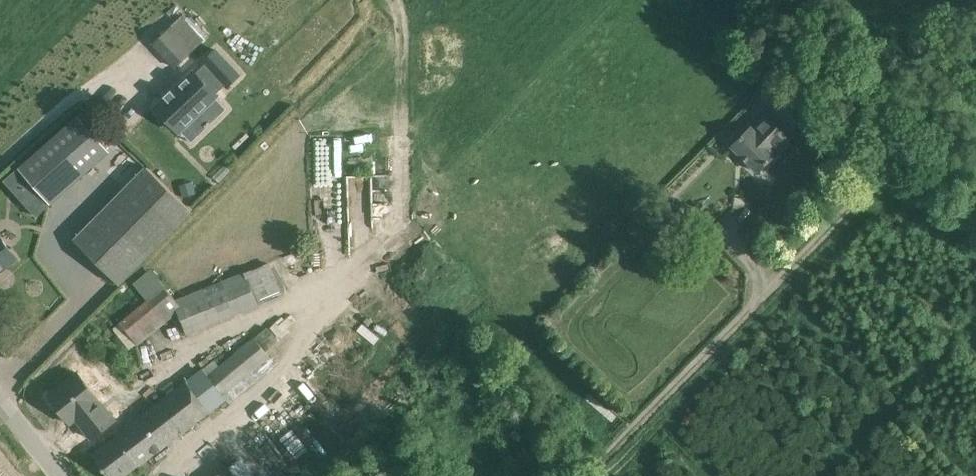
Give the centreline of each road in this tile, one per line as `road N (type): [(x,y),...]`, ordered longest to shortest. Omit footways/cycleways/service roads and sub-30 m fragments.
road 1 (unclassified): [(589,475),(865,194),(880,185),(912,188),(975,227)]

